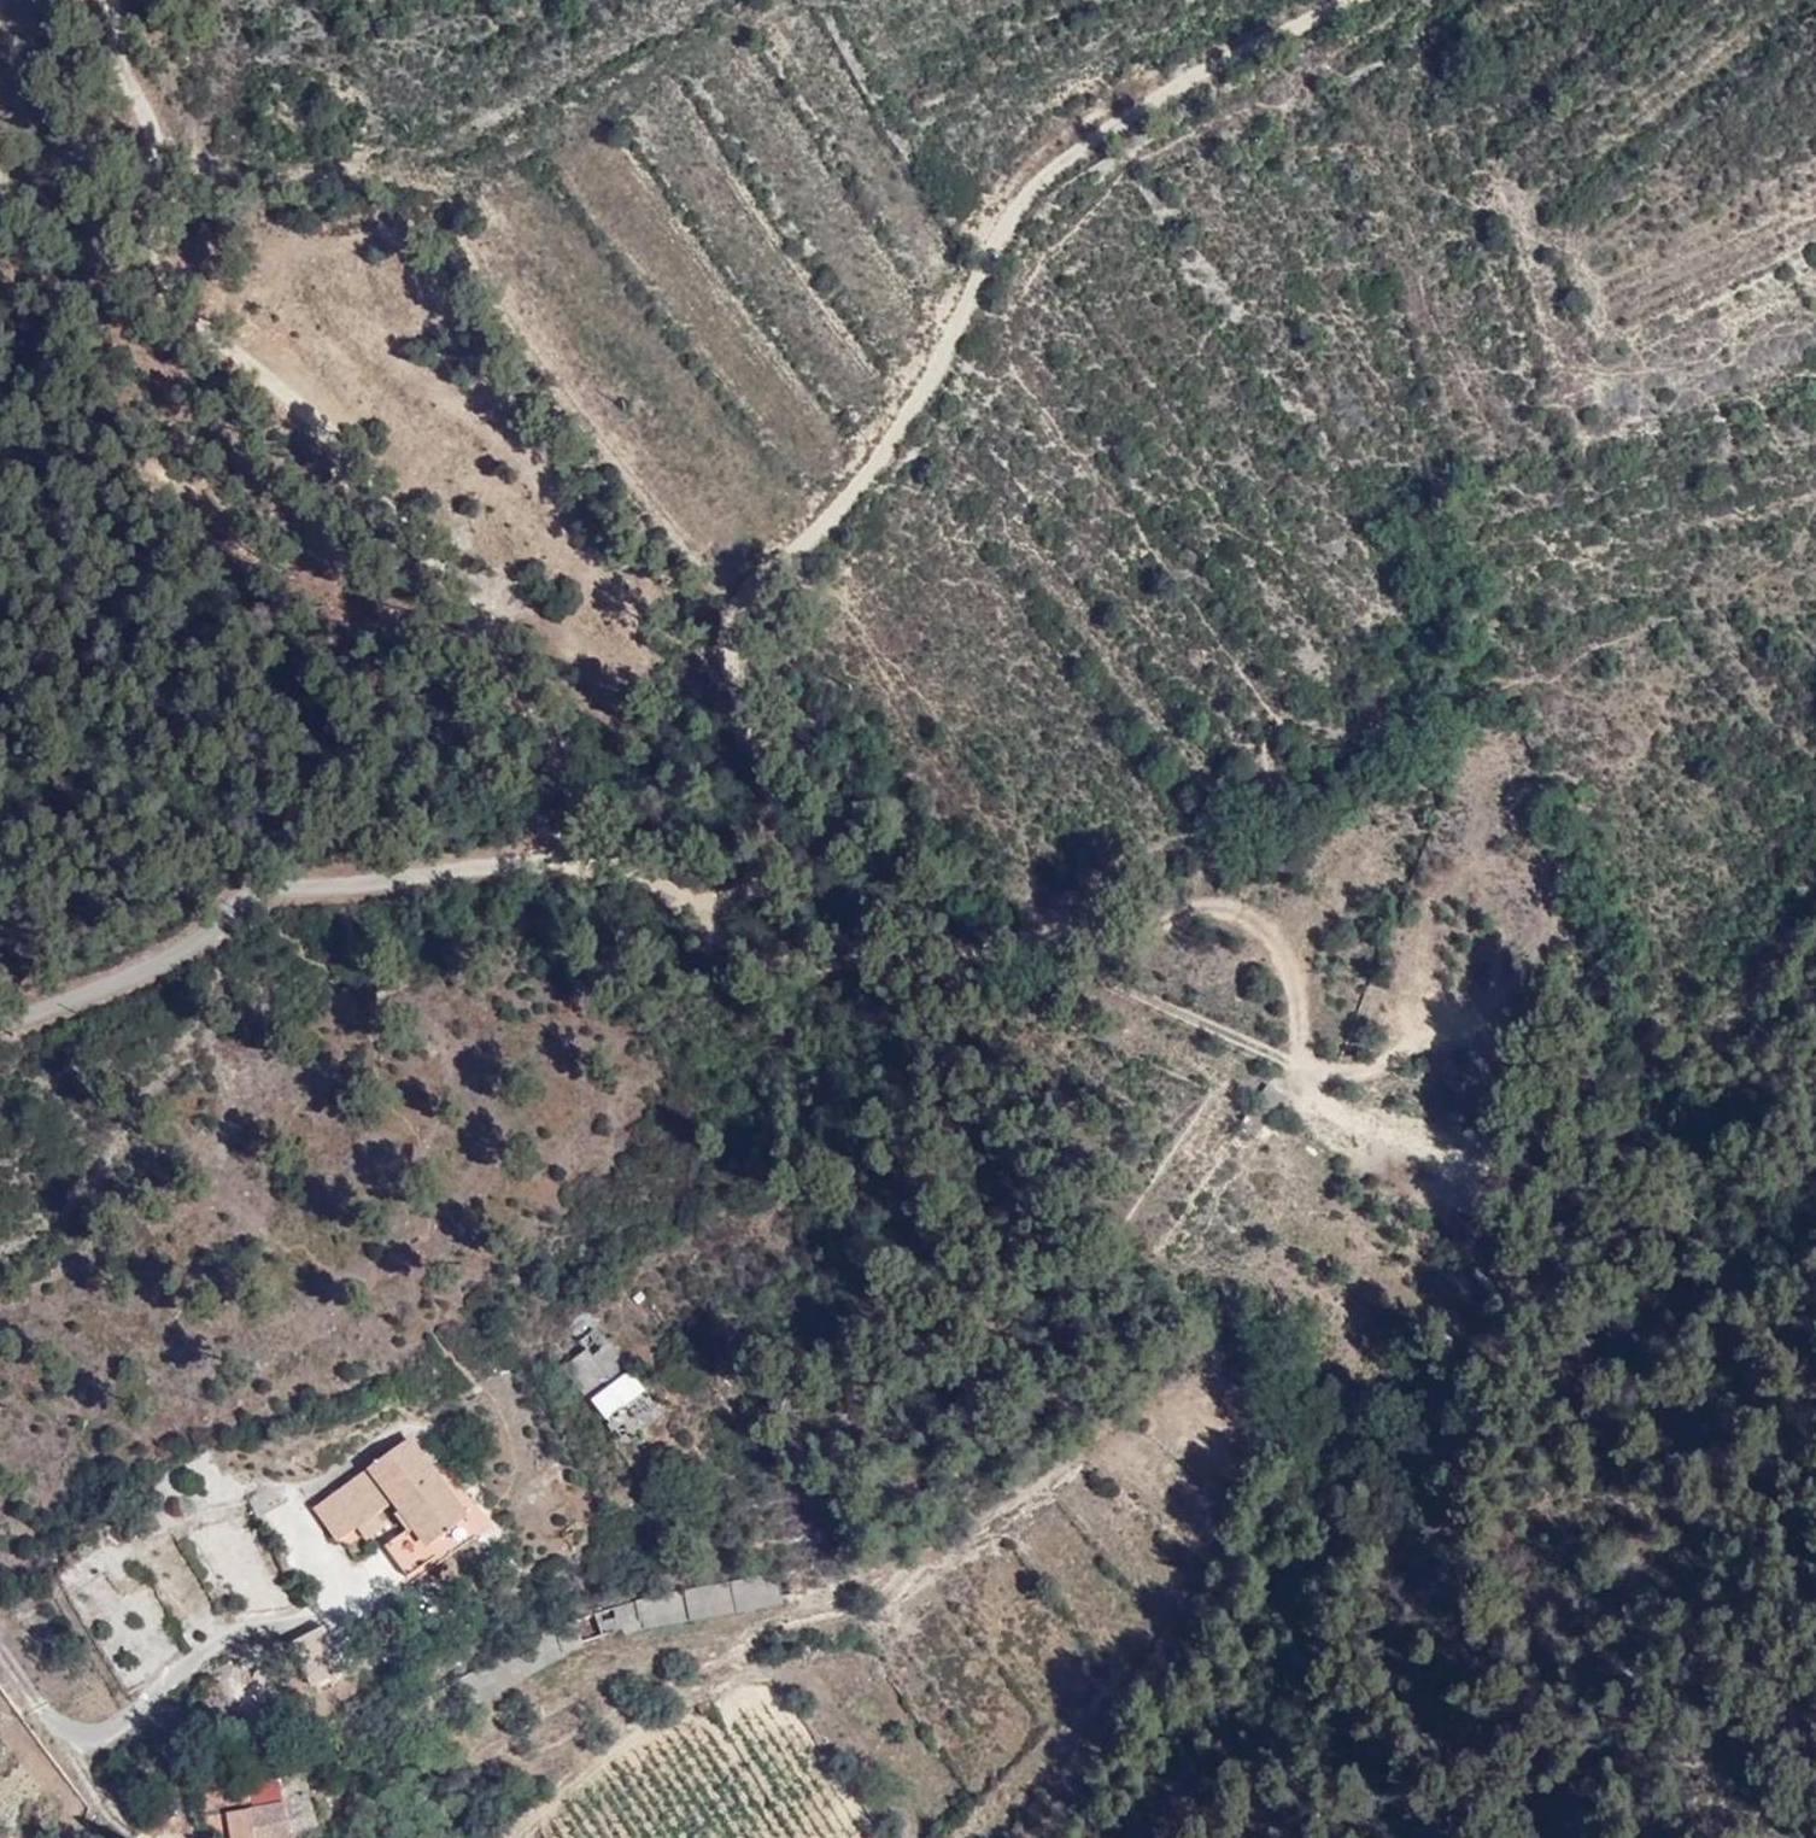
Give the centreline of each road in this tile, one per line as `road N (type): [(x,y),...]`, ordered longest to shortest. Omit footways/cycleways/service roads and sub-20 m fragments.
road 1 (track): [(1245,0),(1135,58),(1041,129),(984,265),(770,535),(755,575),(781,792),(773,838),(670,846),(547,786),(315,820),(0,1001)]

